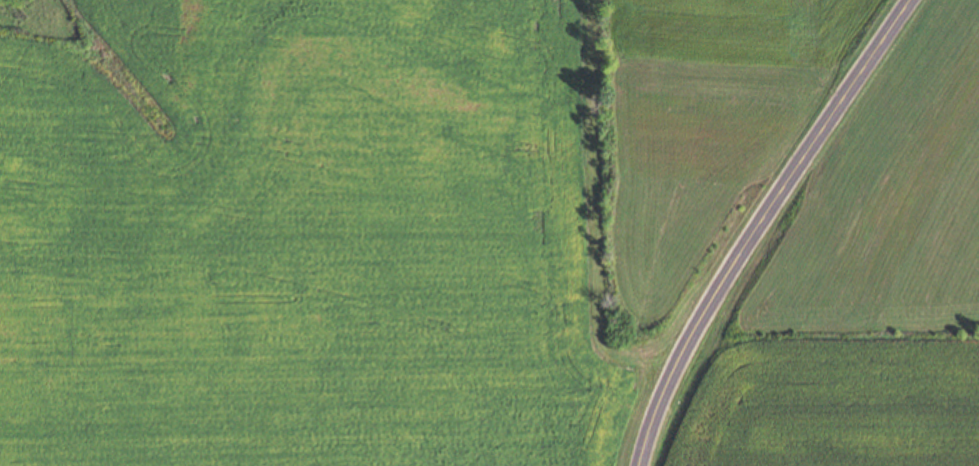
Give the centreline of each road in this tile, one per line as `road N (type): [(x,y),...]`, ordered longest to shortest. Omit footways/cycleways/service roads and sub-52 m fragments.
road 1 (secondary): [(636,465),(660,394),(709,307),(910,0)]

